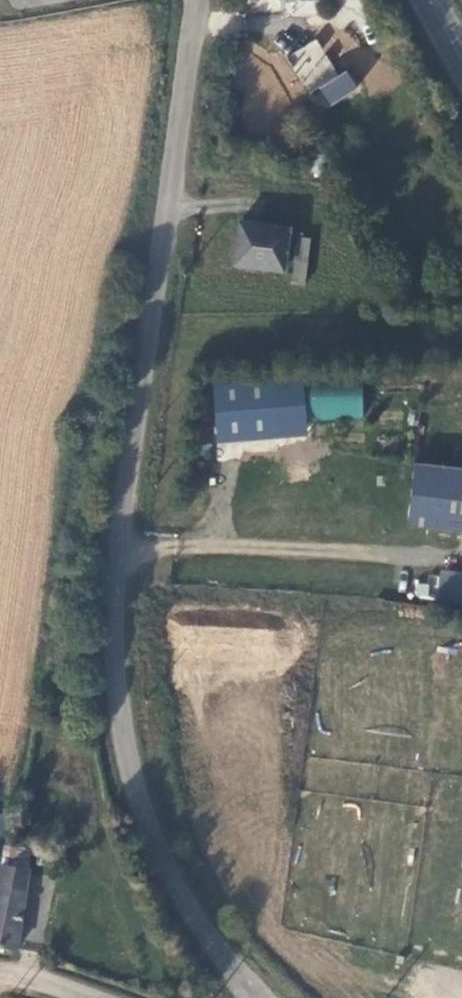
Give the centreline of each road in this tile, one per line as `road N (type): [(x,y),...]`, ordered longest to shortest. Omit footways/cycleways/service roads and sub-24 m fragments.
road 1 (unclassified): [(243,997),(137,810),(108,601),(199,0)]

